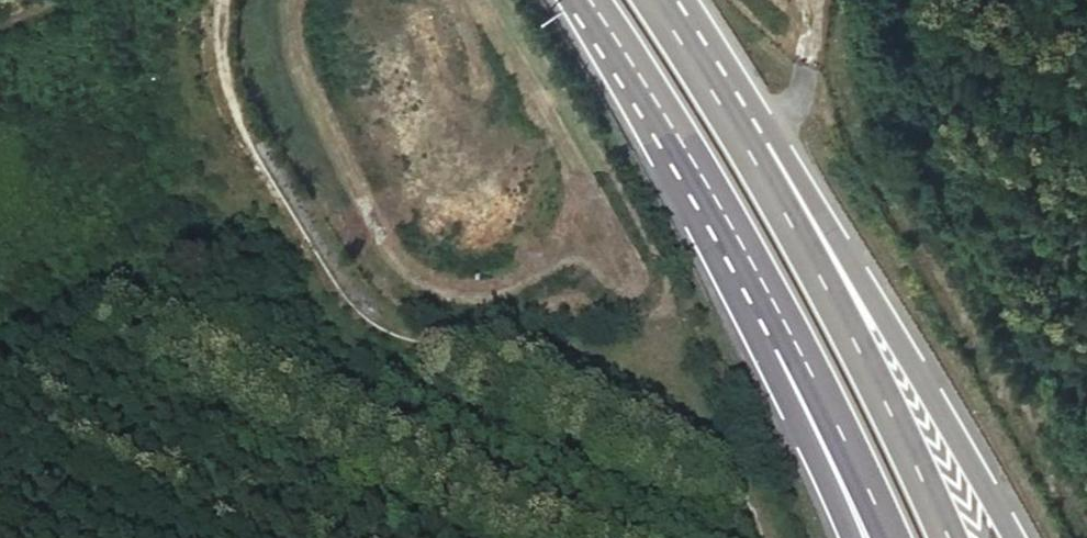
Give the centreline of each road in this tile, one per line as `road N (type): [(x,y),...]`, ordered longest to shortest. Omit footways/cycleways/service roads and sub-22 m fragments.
road 1 (track): [(766,537),(735,457),(658,393),(569,353),(479,351),(369,316),(319,251),(231,89),(227,0)]
road 2 (track): [(292,0),(295,78),(364,219),(397,262),(429,285),(477,289),(519,277),(559,250),(577,185),(566,140),(475,1)]
road 3 (trunk): [(588,0),(690,162),(871,537)]
road 4 (trunk): [(964,519),(754,135),(661,0)]
road 5 (track): [(754,135),(793,100),(805,63),(808,0)]

